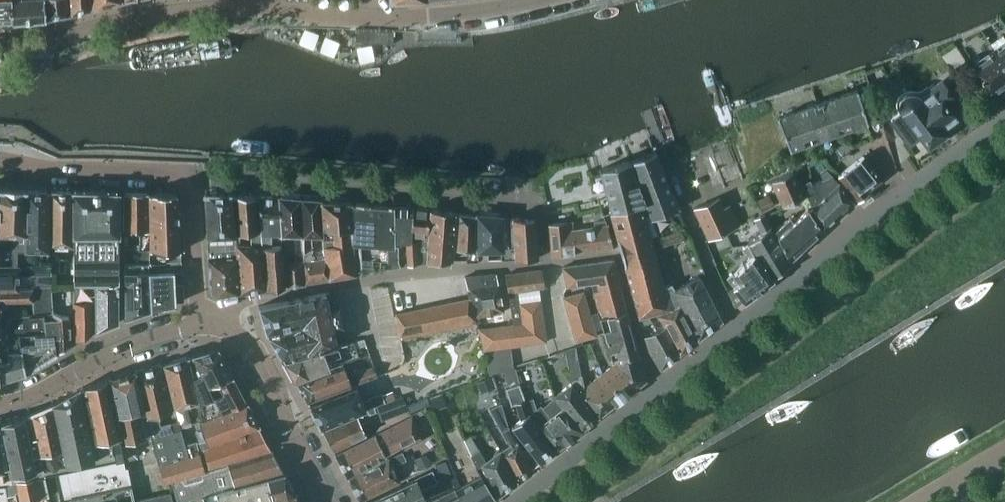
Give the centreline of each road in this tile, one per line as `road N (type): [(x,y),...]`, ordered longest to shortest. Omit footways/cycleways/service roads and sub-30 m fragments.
road 1 (track): [(601,499),(1004,183)]
road 2 (residential): [(656,392),(1004,119)]
road 3 (residential): [(545,262),(539,206),(190,176)]
road 4 (unclassified): [(0,56),(114,21),(203,8),(376,15)]
road 5 (residential): [(204,317),(349,282),(545,262)]
road 6 (unclassified): [(326,501),(254,354),(204,317)]
road 7 (unclassified): [(0,403),(204,317)]
road 8 (residential): [(656,392),(615,252),(545,262)]
road 9 (unclassified): [(190,176),(0,158)]
road 10 (residential): [(517,501),(656,392)]
road 11 (unclassified): [(376,15),(530,0)]
road 12 (unclassified): [(204,317),(190,176)]

